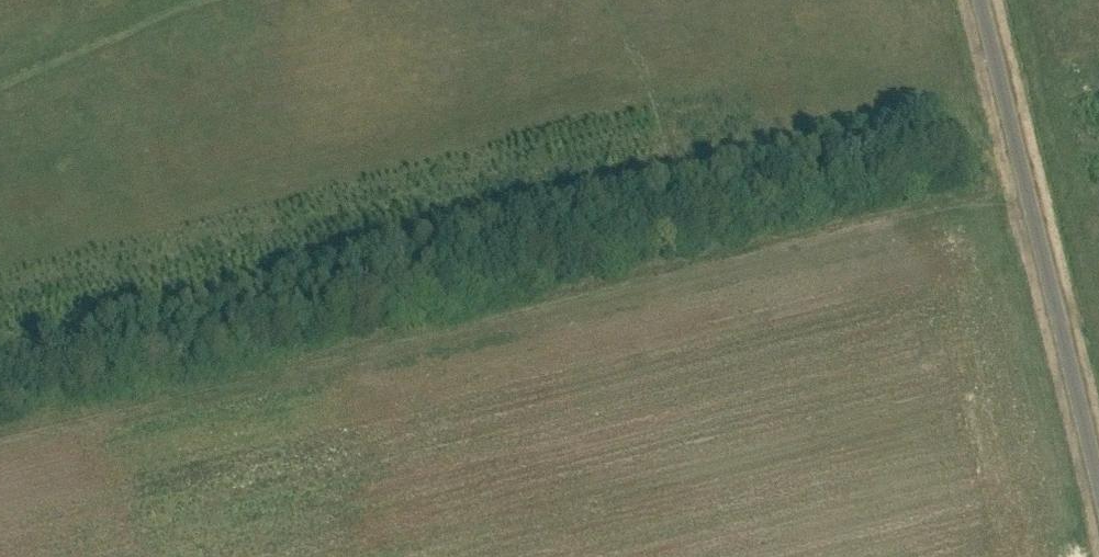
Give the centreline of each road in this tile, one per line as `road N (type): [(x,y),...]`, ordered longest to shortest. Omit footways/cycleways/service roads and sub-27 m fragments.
road 1 (unclassified): [(1098,486),(981,0)]

